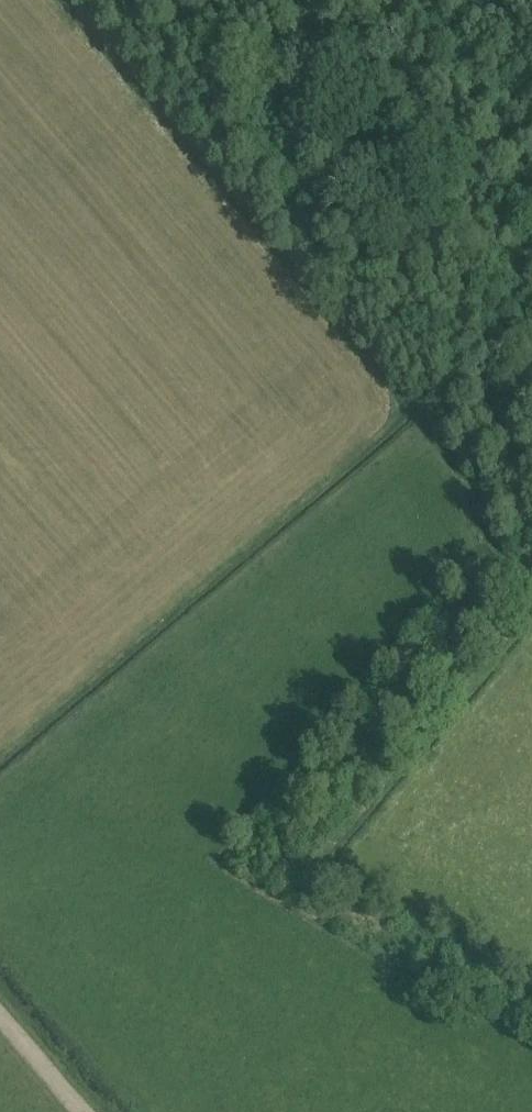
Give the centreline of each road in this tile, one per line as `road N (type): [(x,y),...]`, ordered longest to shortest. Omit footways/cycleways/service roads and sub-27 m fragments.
road 1 (track): [(0,1009),(87,1111)]

